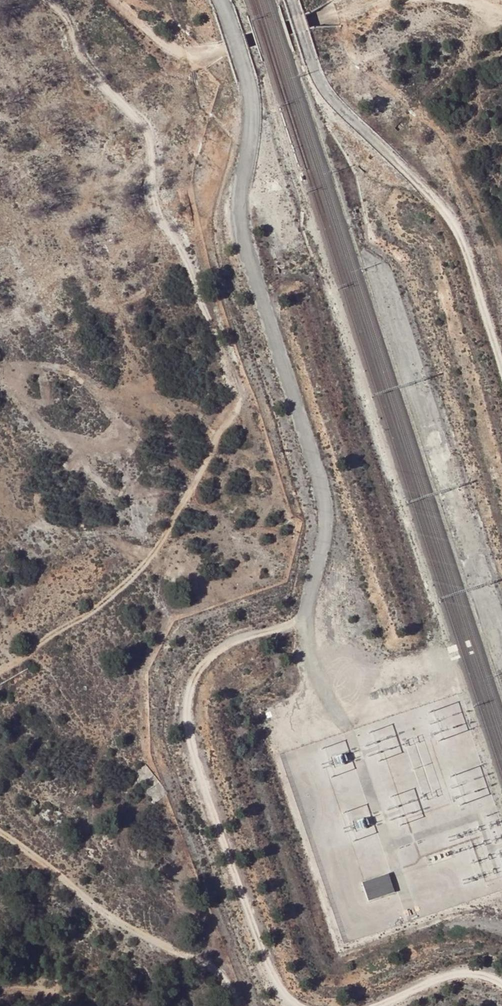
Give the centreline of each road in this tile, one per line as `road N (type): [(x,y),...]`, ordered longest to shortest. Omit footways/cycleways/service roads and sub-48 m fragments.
road 1 (track): [(0,669),(136,572),(235,404),(184,257),(156,207),(142,126),(87,67),(69,23),(44,0)]
road 2 (track): [(112,0),(190,55),(396,0)]
road 3 (track): [(235,1005),(217,972),(112,922),(0,834)]

